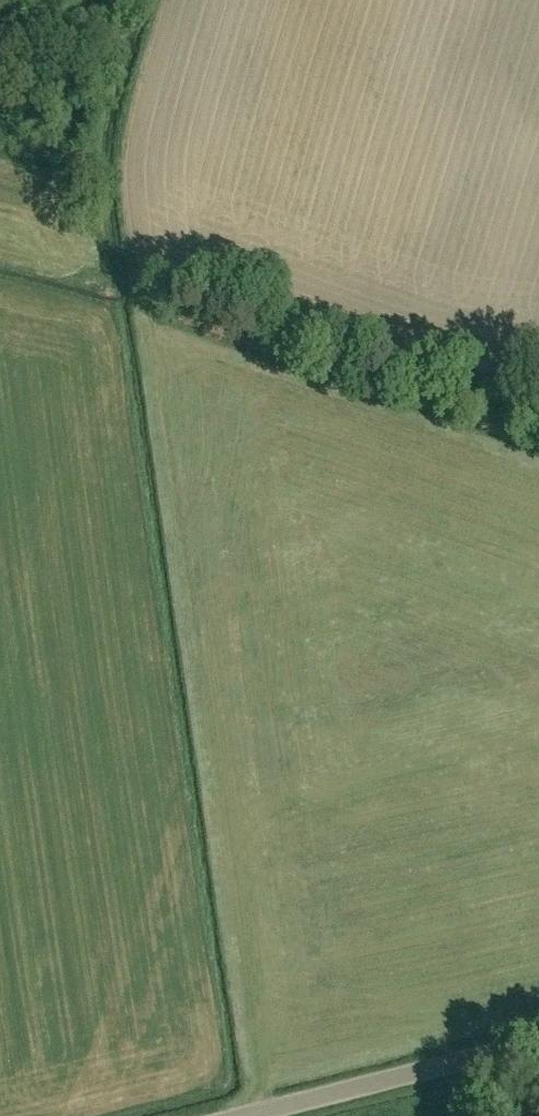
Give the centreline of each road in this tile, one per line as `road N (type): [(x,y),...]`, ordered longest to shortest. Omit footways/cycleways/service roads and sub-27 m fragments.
road 1 (unclassified): [(218,1115),(538,1033)]

